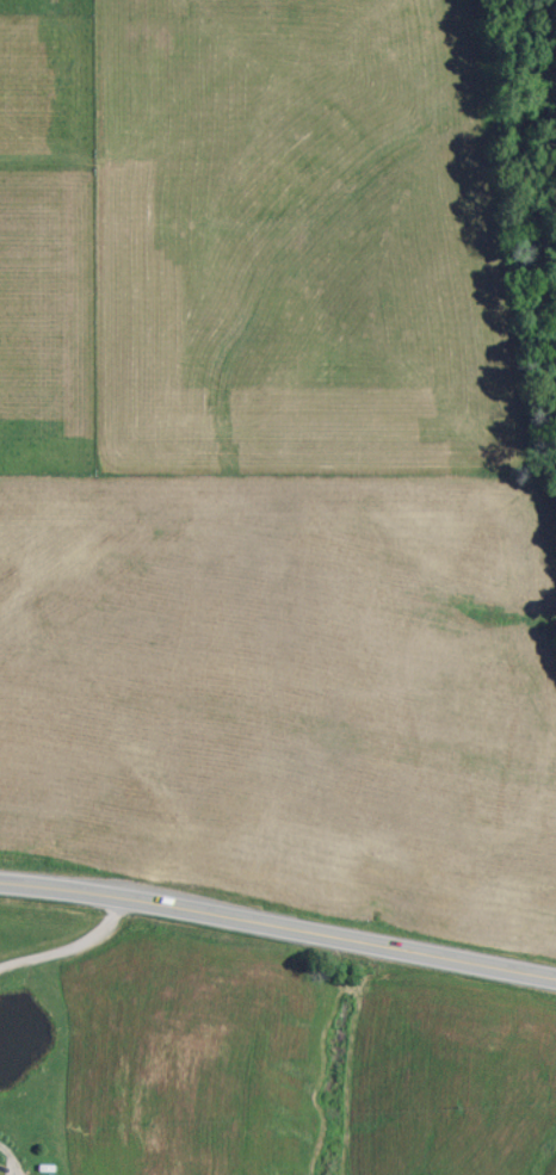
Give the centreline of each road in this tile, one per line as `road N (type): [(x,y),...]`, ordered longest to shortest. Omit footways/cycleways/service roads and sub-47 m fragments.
road 1 (secondary): [(0,879),(215,908),(555,974)]

